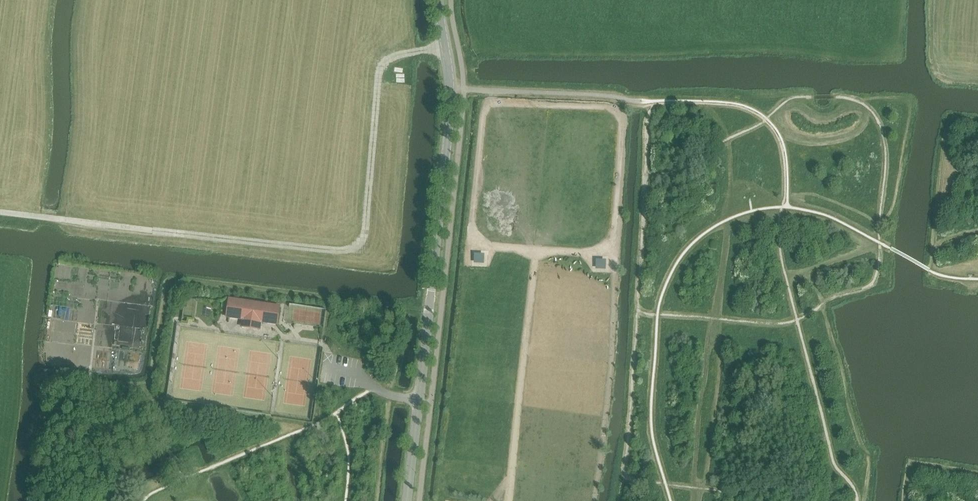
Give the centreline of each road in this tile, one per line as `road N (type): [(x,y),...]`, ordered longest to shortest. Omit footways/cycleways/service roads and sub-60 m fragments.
road 1 (track): [(0,214),(350,250),(365,235),(382,62),(446,47)]
road 2 (tertiary): [(408,500),(451,103),(439,0)]

